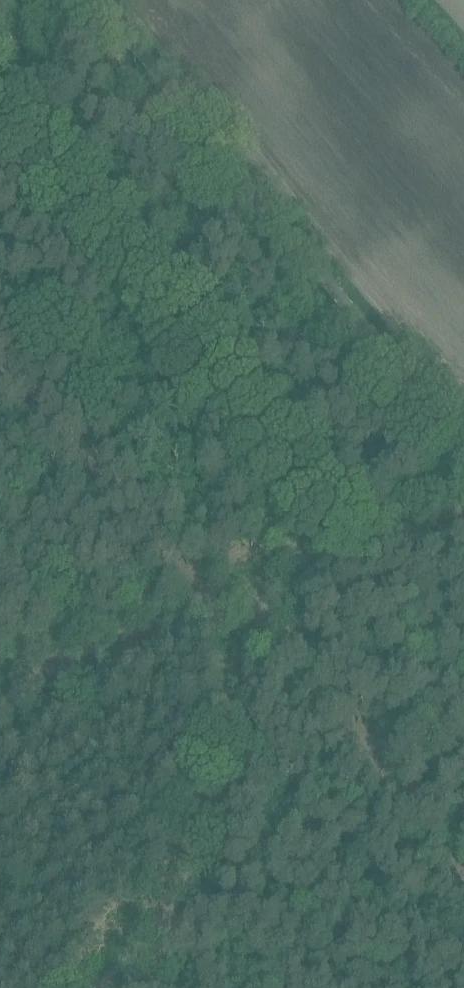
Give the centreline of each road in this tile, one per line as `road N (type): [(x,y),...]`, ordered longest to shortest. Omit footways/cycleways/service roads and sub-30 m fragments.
road 1 (unclassified): [(463,434),(114,0)]

